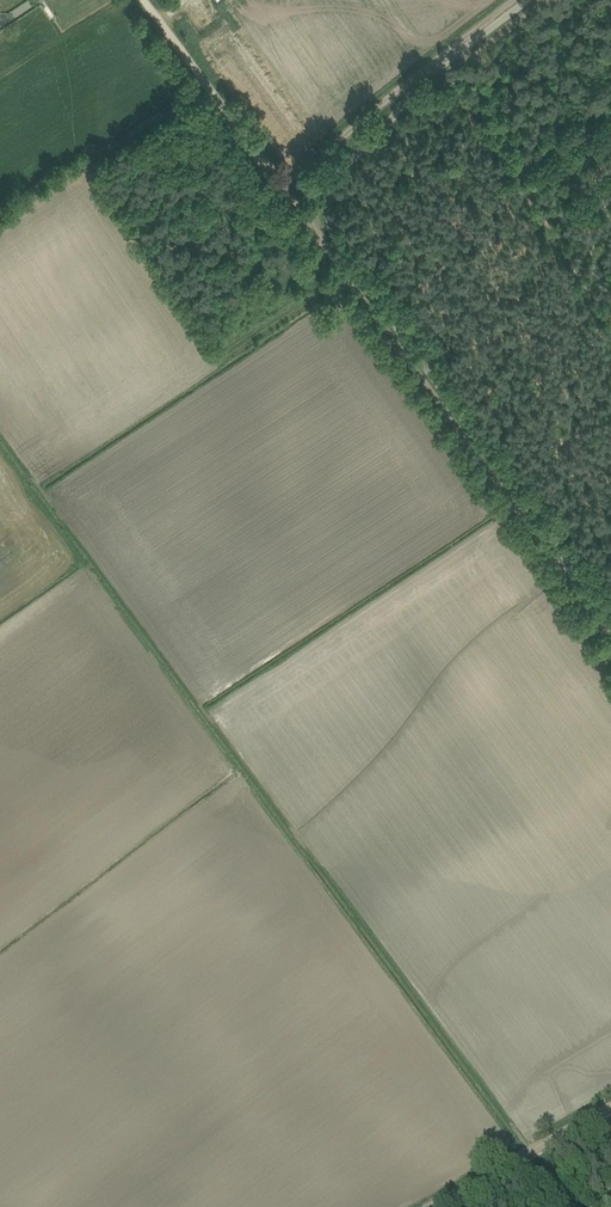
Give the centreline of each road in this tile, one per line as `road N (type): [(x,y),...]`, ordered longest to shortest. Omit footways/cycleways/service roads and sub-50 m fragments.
road 1 (track): [(332,254),(610,637)]
road 2 (track): [(143,0),(332,254)]
road 3 (track): [(285,188),(510,0)]
road 4 (track): [(610,1105),(430,1206)]

